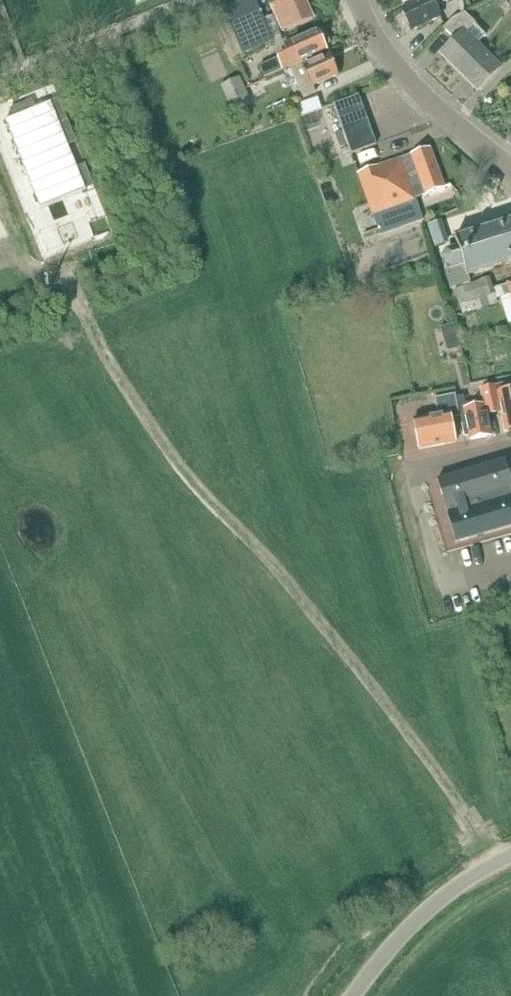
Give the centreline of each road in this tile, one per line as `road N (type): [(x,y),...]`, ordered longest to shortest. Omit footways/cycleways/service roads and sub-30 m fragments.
road 1 (unclassified): [(510,163),(398,74),(356,0)]
road 2 (tertiary): [(353,995),(423,911),(510,855)]

